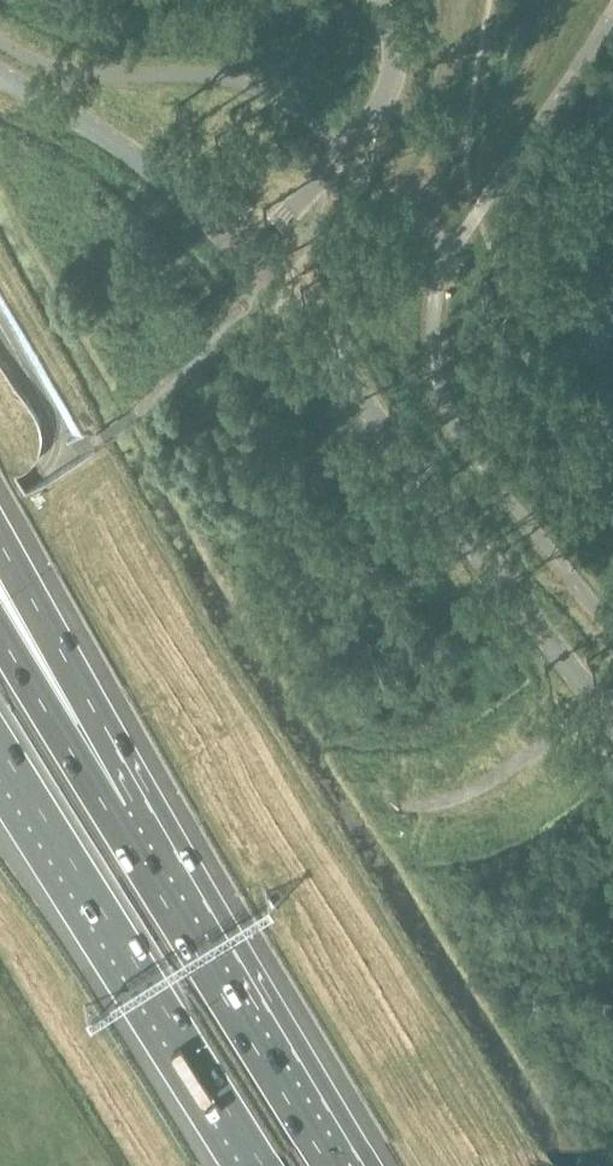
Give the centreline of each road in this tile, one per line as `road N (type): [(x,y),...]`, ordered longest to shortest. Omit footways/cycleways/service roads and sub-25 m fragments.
road 1 (tertiary): [(612,724),(246,257)]
road 2 (motorway): [(0,763),(253,1165)]
road 3 (motorway): [(339,1165),(118,811)]
road 4 (motorway): [(118,811),(0,525)]
road 5 (tertiary): [(246,257),(127,152),(0,75)]
road 6 (motorway): [(118,811),(0,620)]
road 7 (track): [(405,807),(463,796),(597,703)]
road 8 (unclassified): [(246,257),(341,153)]

